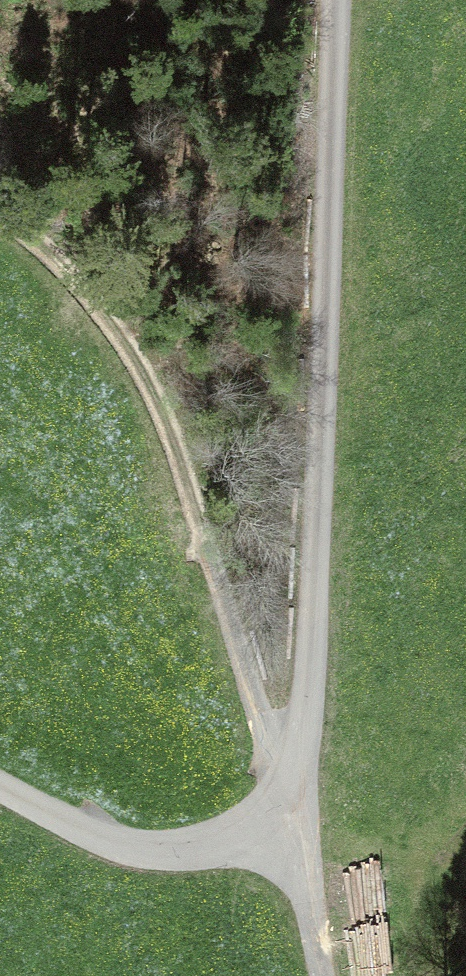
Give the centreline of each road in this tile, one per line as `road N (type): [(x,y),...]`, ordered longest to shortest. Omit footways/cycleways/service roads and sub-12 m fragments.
road 1 (track): [(337,0),(313,647),(302,743),(281,799)]
road 2 (track): [(281,799),(219,570),(153,387),(111,313),(0,212)]
road 3 (track): [(281,799),(230,840),(169,850),(79,831),(0,789)]

